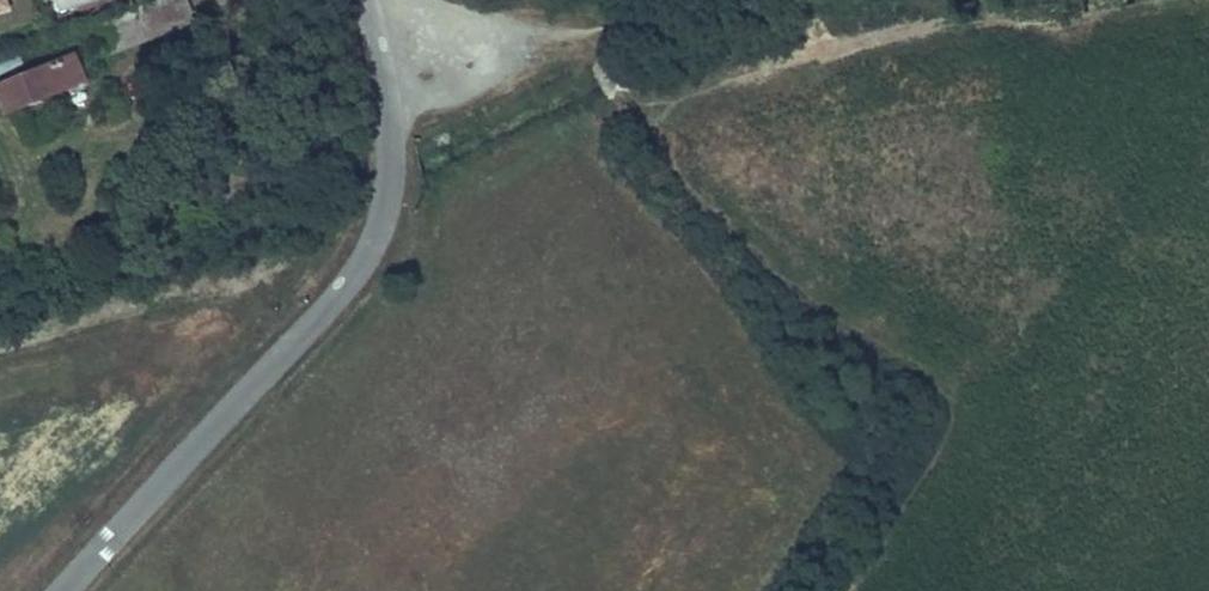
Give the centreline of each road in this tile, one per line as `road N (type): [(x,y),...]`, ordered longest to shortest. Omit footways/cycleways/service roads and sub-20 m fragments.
road 1 (unclassified): [(64,590),(350,282),(374,239),(389,152),(361,0)]

